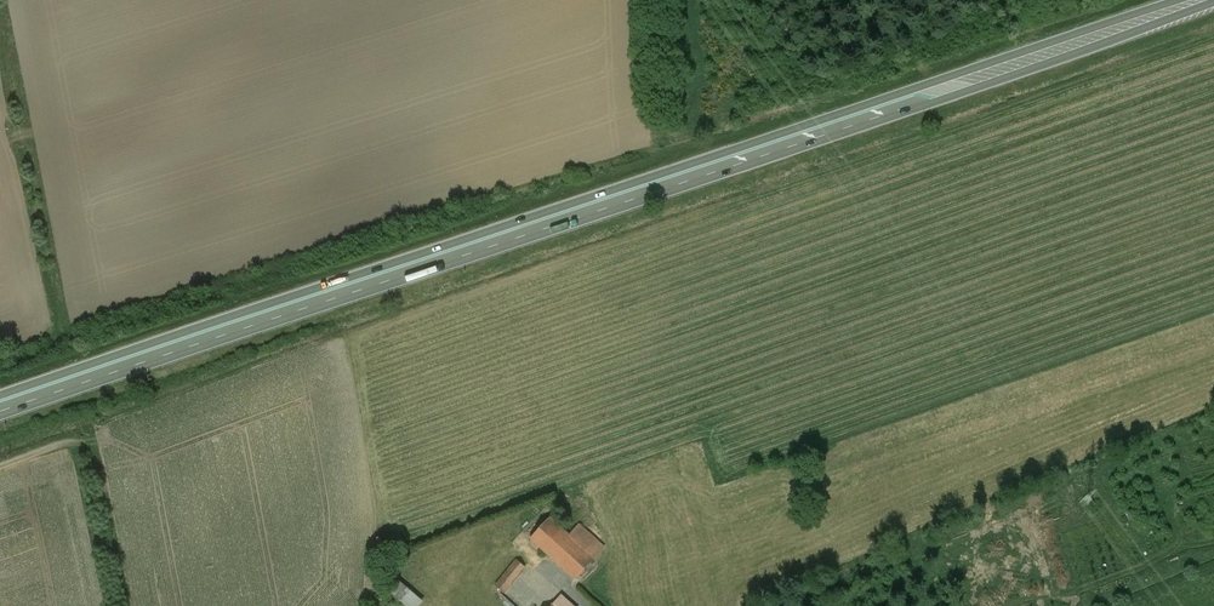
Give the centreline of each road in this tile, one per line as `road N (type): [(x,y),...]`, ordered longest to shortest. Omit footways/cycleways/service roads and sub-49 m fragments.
road 1 (trunk): [(0,412),(1213,3)]
road 2 (trunk): [(1181,0),(0,396)]

